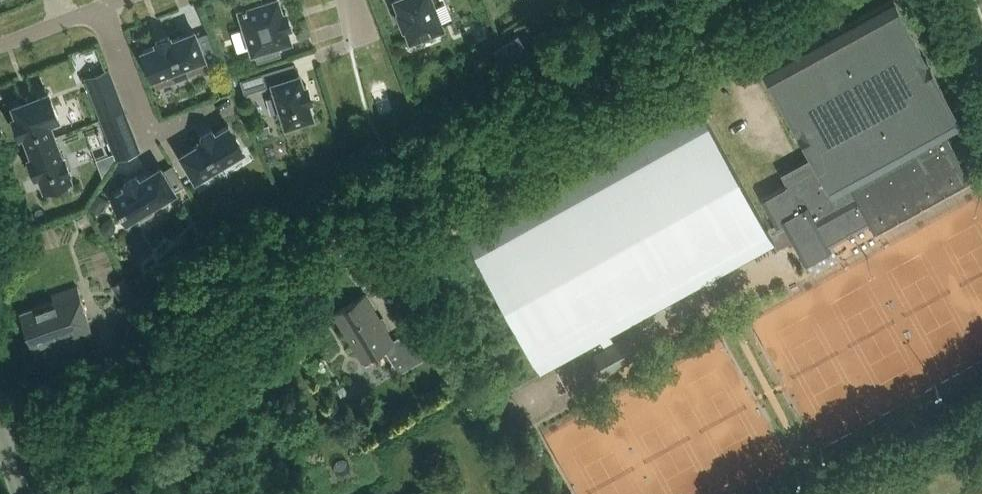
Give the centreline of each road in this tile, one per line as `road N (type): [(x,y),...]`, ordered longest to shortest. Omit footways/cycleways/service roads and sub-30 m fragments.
road 1 (track): [(735,0),(6,443)]
road 2 (track): [(859,0),(753,60),(747,72),(750,97),(786,158)]
road 3 (residential): [(106,8),(155,133),(234,102)]

